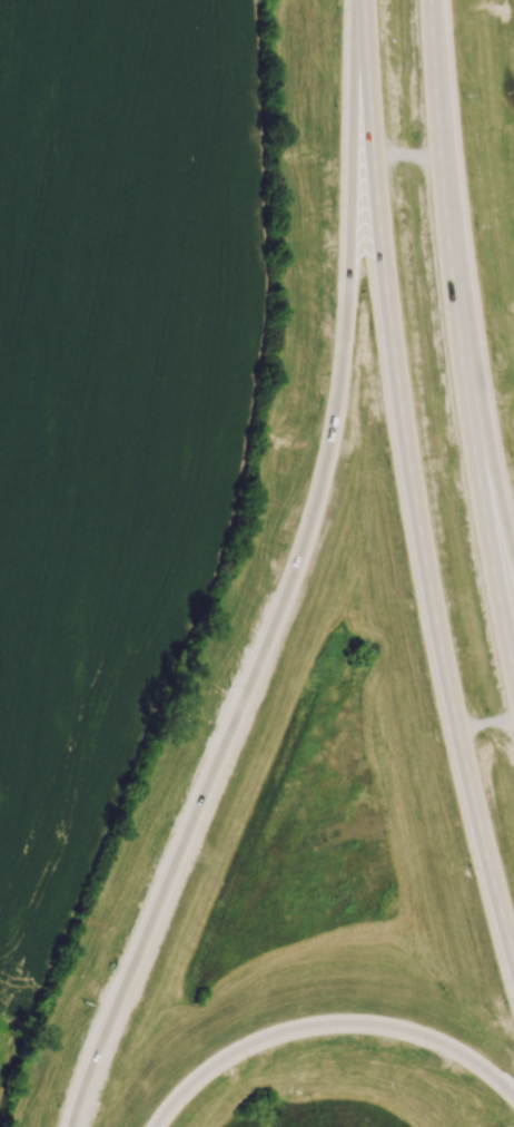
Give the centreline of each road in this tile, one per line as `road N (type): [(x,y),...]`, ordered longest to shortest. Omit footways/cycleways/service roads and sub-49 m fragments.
road 1 (motorway): [(360,17),(347,329),(322,494),(75,1126)]
road 2 (motorway): [(360,17),(425,558),(513,959)]
road 3 (motorway): [(506,559),(445,157),(433,0)]
road 4 (motorway): [(155,1126),(214,1064),(294,1029),(342,1023),(419,1036),(513,1096)]

